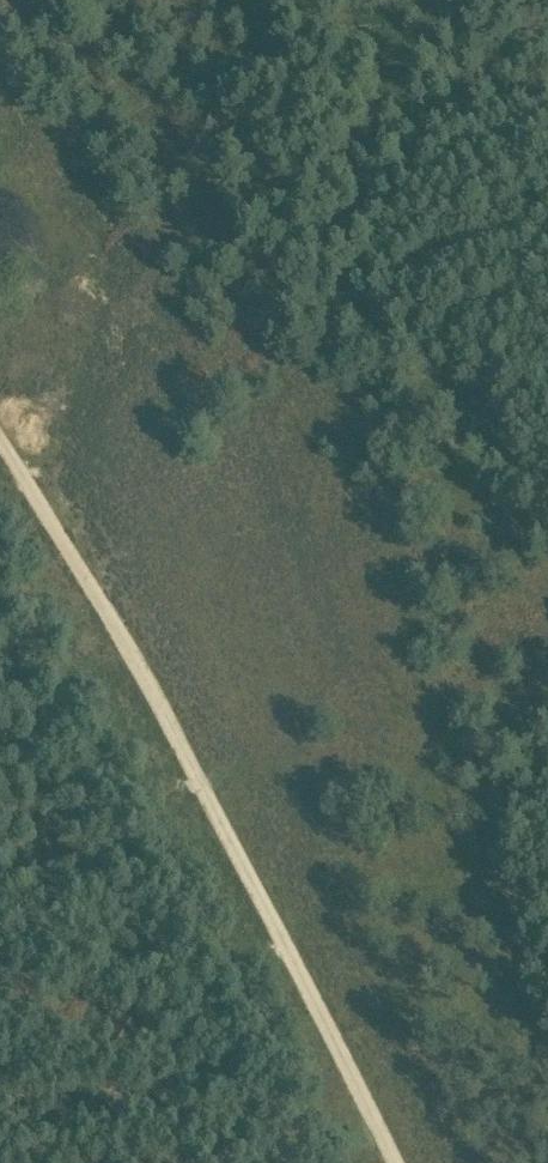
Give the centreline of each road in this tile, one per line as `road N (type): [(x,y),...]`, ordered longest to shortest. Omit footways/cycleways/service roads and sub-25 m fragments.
road 1 (track): [(394,1162),(173,730),(0,438)]

